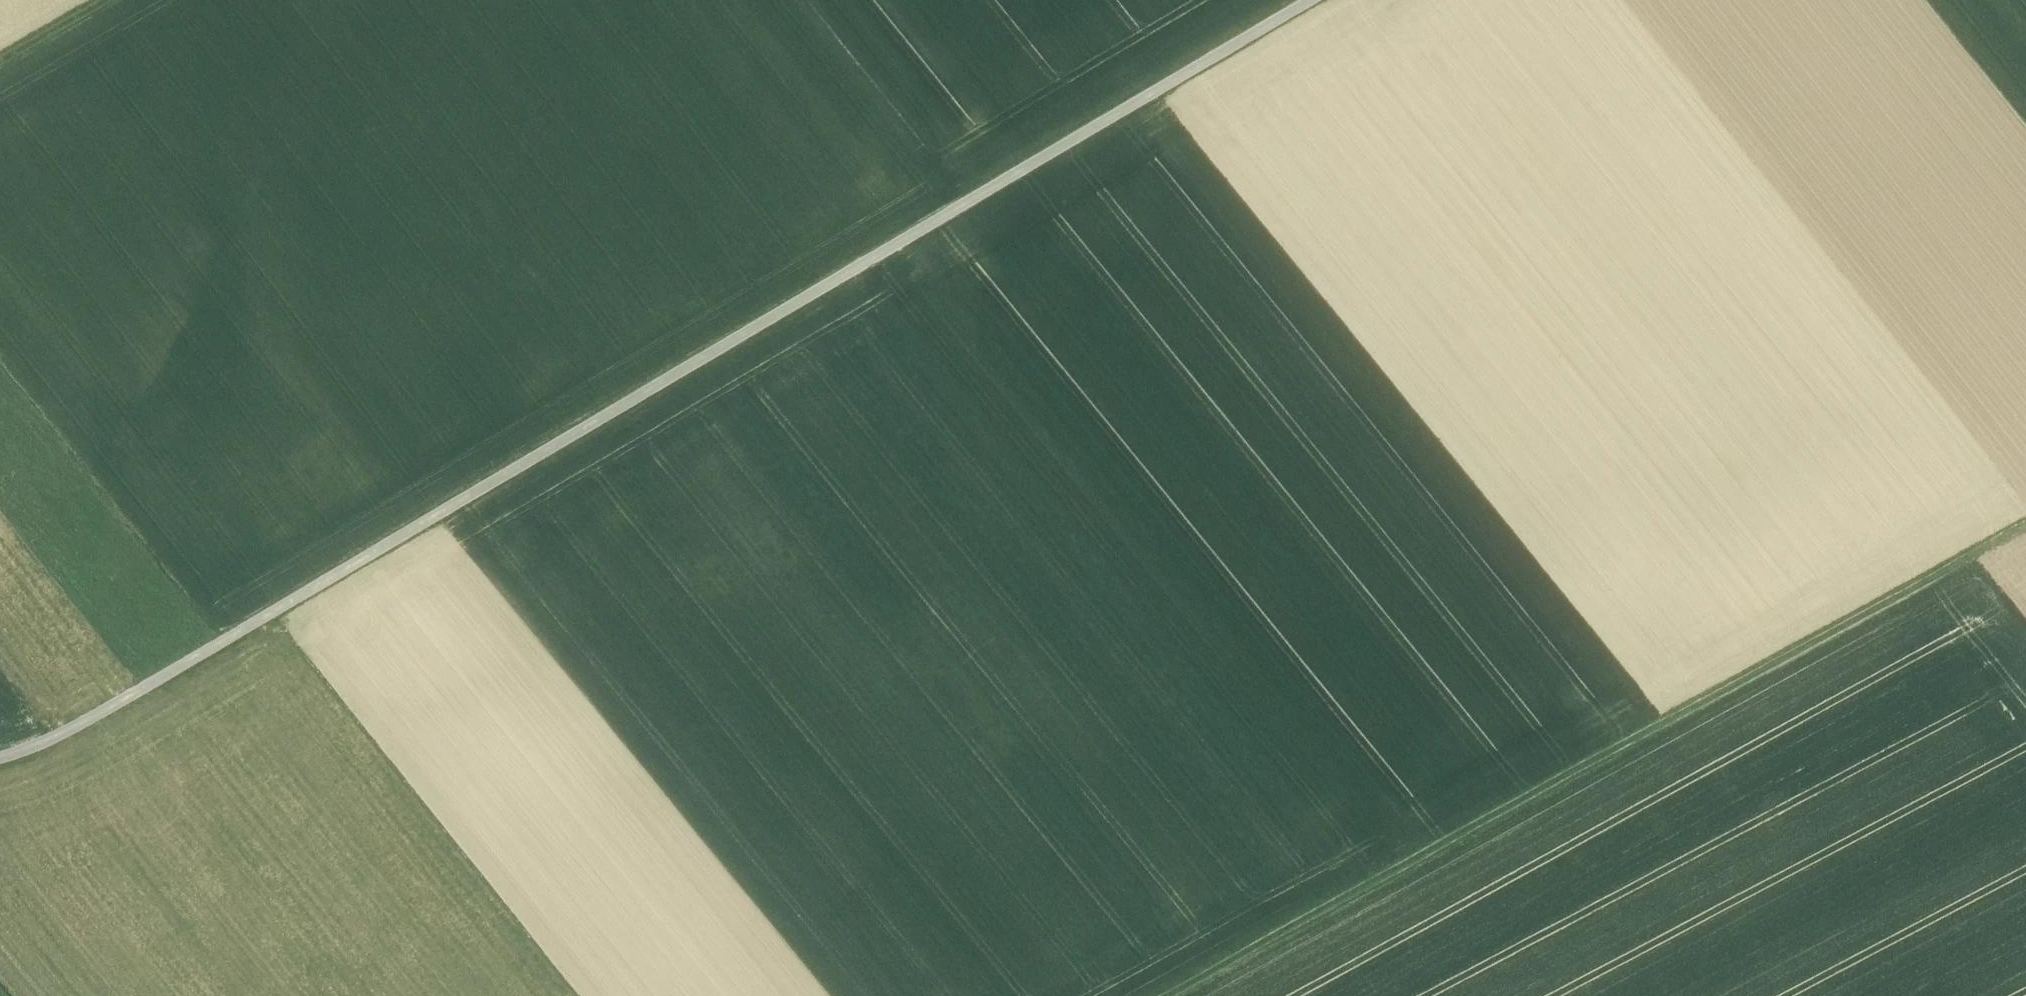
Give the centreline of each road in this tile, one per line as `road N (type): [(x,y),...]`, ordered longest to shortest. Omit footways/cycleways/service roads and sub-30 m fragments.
road 1 (track): [(1308,0),(30,750),(0,758)]
road 2 (track): [(2025,528),(1164,995)]
road 3 (track): [(0,73),(131,0)]

